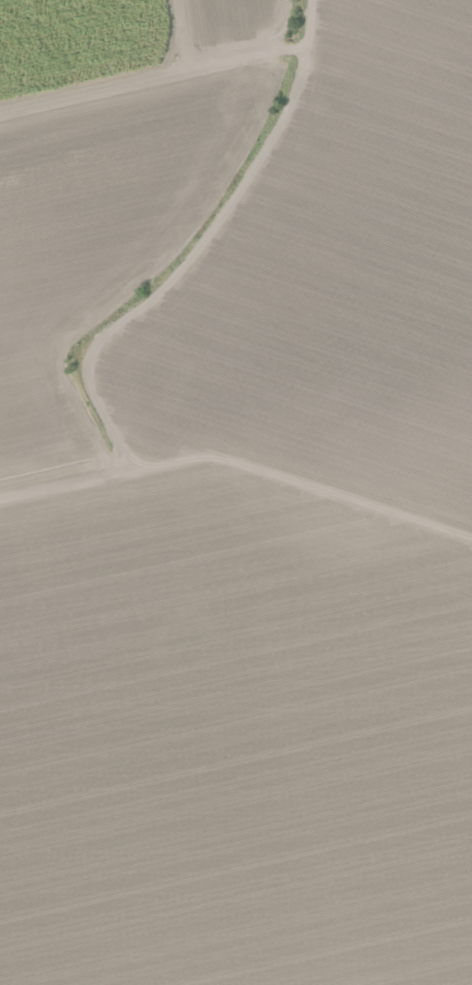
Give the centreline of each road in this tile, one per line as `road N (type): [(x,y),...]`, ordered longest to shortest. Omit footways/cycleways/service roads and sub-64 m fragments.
road 1 (track): [(310,0),(307,45),(285,114),(234,199),(170,287),(102,342),(87,365),(131,473)]
road 2 (track): [(471,539),(211,458),(0,502)]
road 3 (track): [(307,45),(0,108)]

